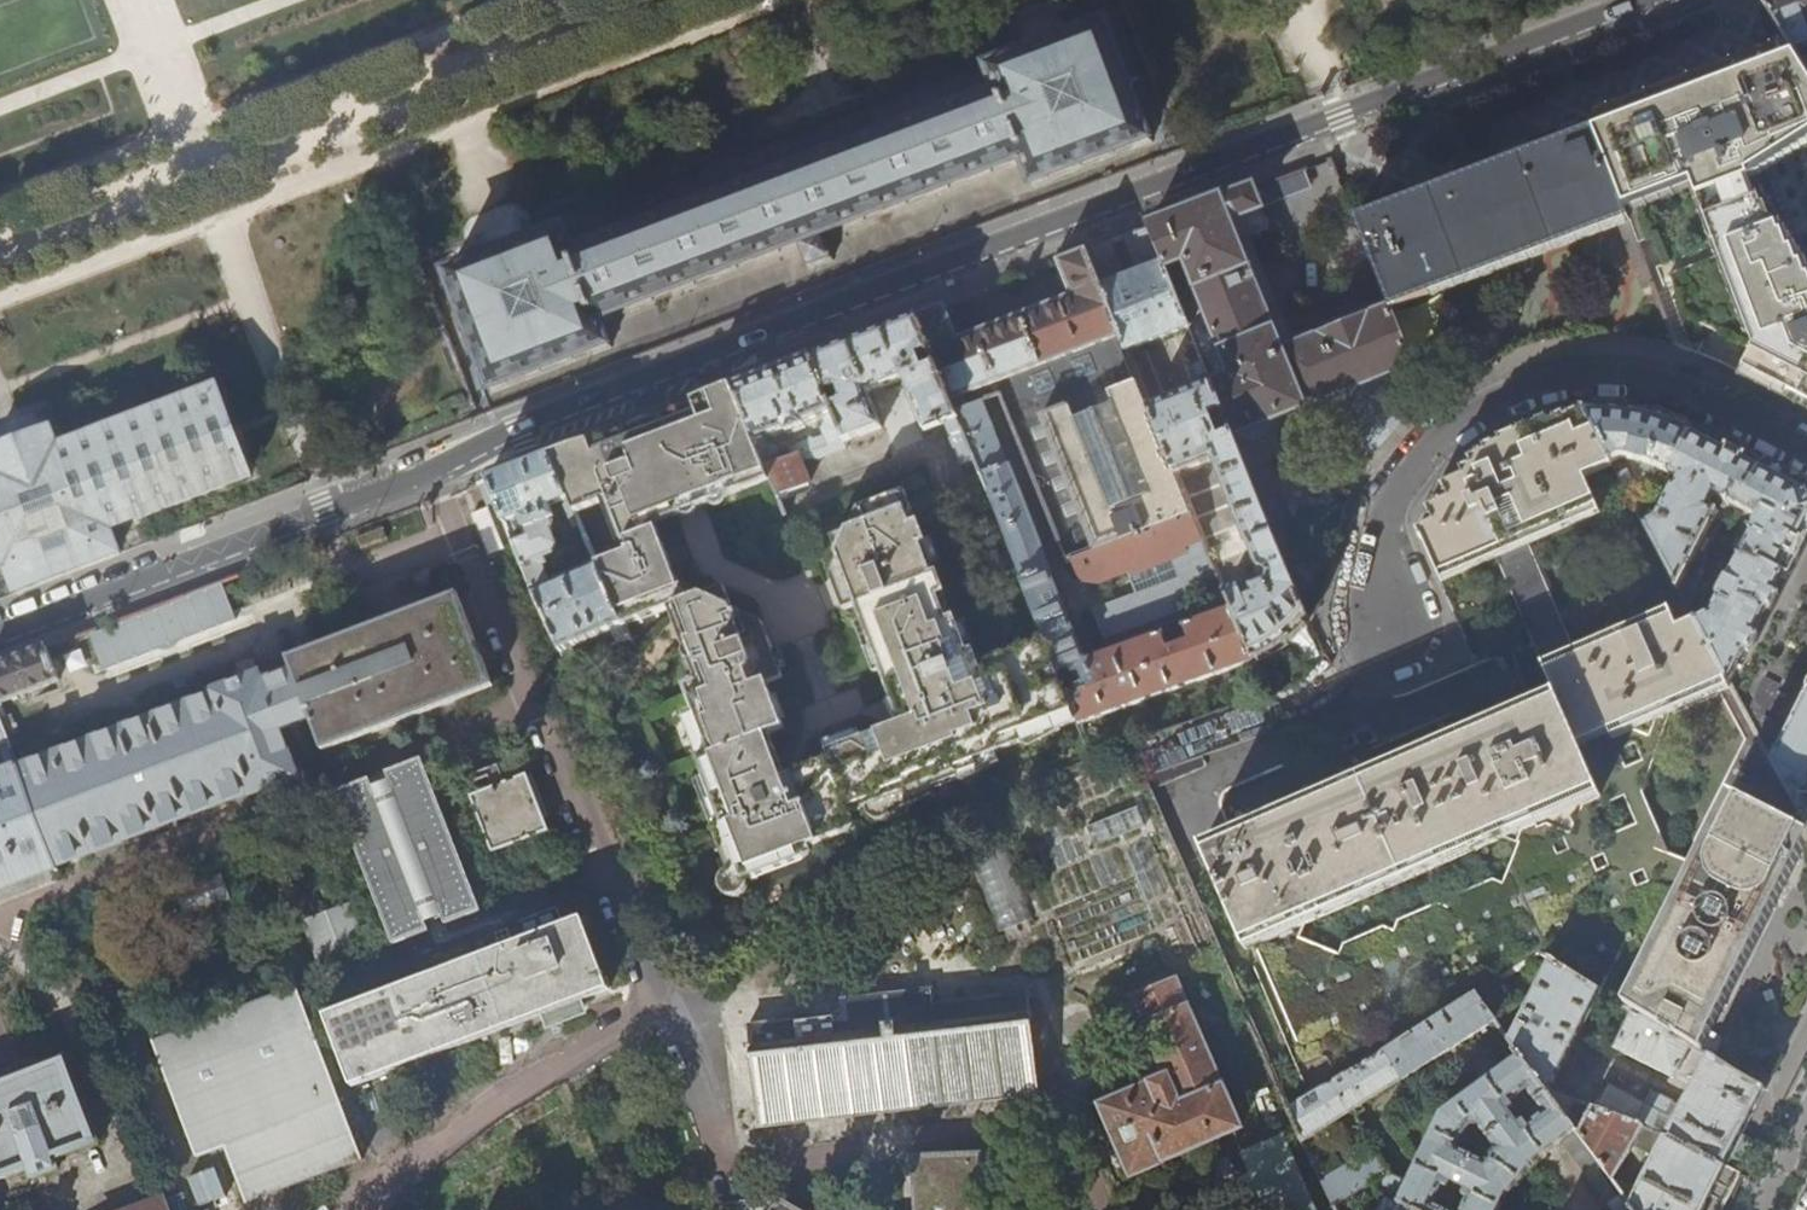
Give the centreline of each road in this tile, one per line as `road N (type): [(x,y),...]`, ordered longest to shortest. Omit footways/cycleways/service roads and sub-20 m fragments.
road 1 (residential): [(1649,0),(0,635)]
road 2 (residential): [(1806,452),(1672,387),(1577,379),(1513,393),(1448,428),(1397,480),(1377,539),(1386,628)]

